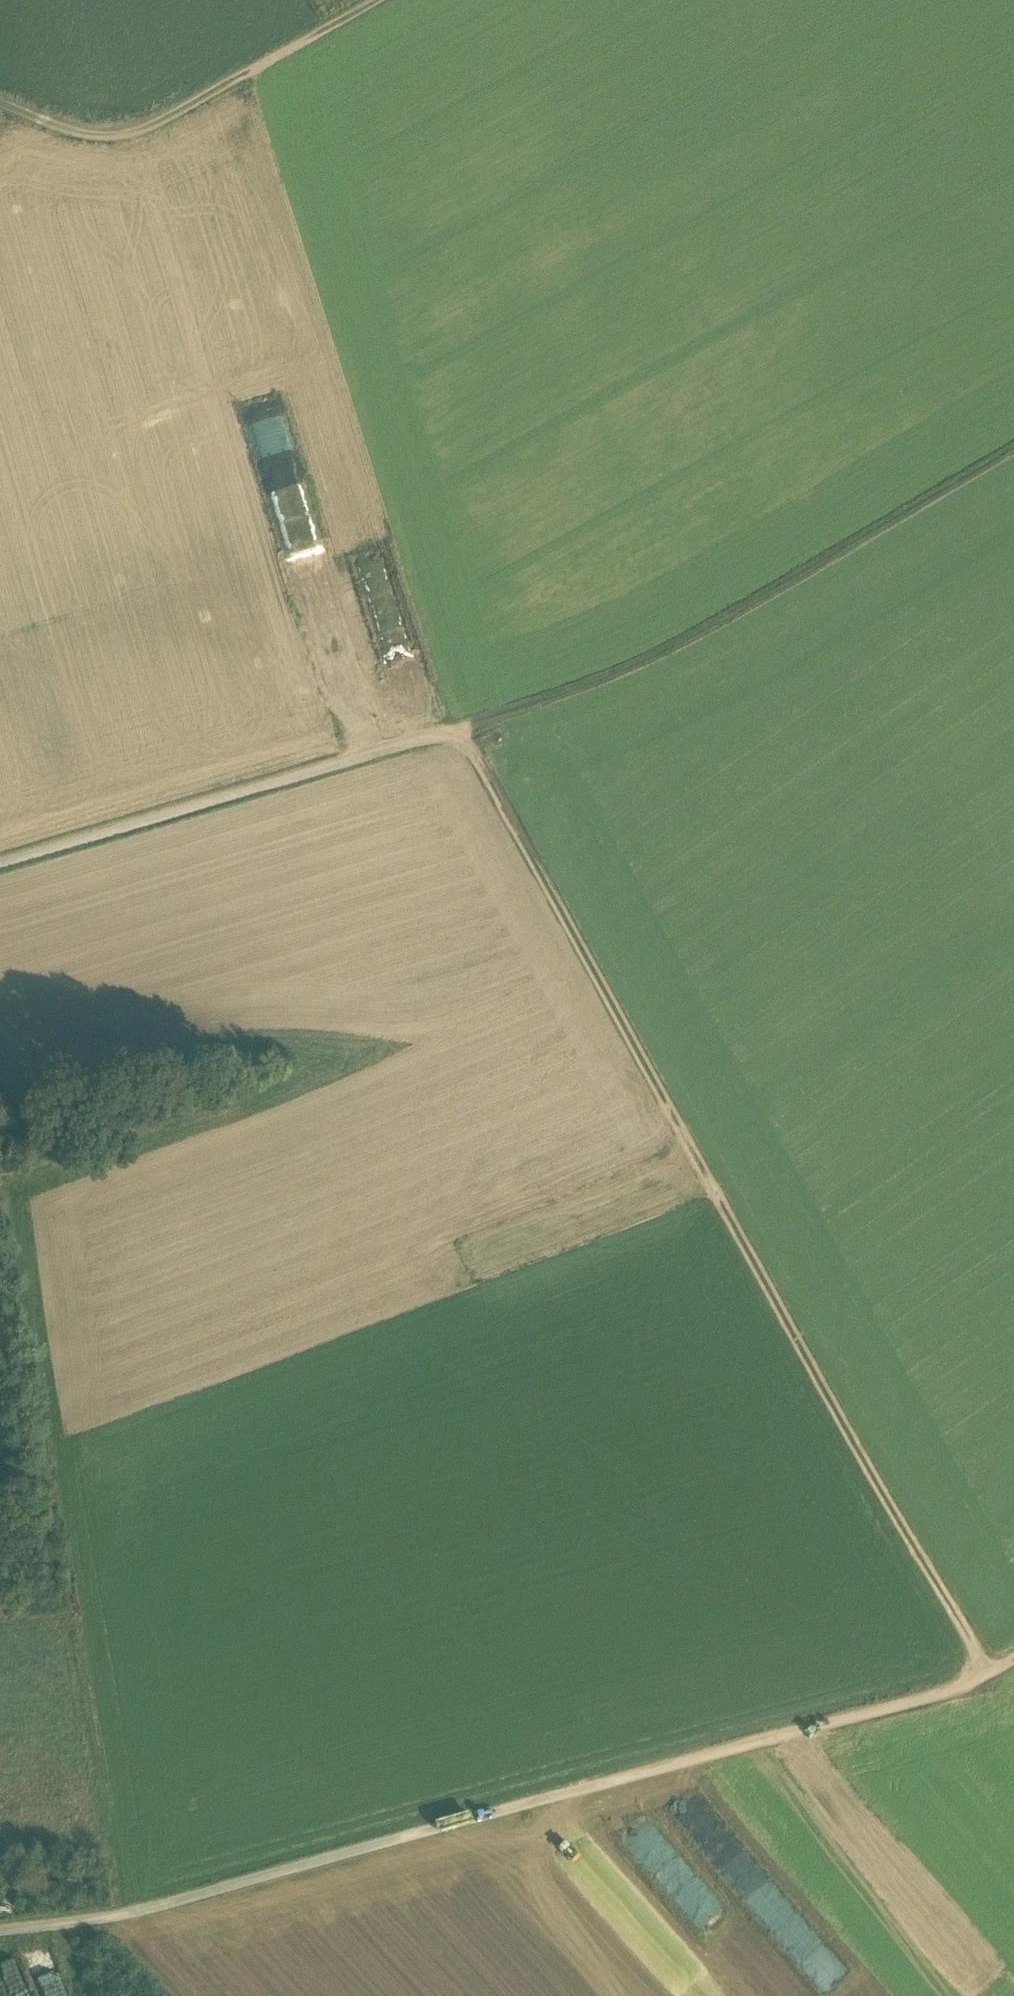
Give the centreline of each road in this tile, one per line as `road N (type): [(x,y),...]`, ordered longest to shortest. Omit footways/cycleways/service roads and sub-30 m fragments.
road 1 (track): [(459,728),(991,1681)]
road 2 (track): [(991,1681),(108,1921),(0,1932)]
road 3 (track): [(459,728),(616,685),(1013,448)]
road 4 (track): [(0,857),(459,728)]
road 5 (track): [(0,108),(115,146),(376,0)]

